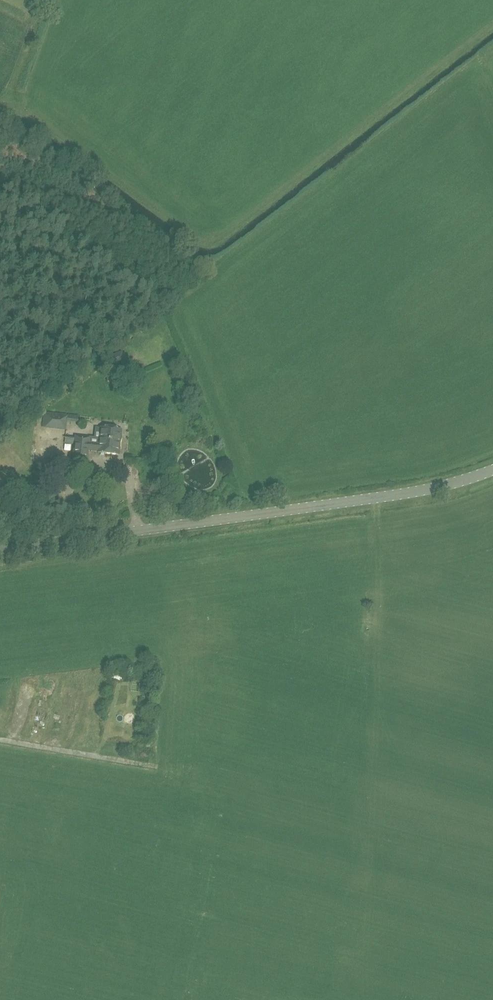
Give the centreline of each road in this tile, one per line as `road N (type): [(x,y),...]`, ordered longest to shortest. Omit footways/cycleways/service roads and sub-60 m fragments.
road 1 (tertiary): [(492,470),(386,496),(0,550)]

